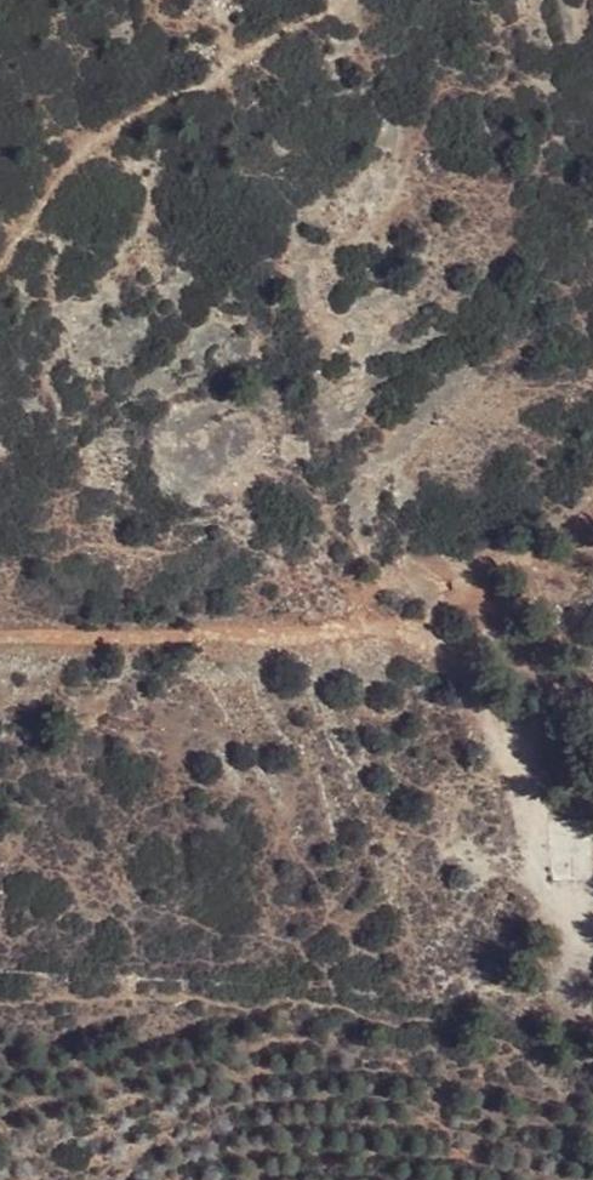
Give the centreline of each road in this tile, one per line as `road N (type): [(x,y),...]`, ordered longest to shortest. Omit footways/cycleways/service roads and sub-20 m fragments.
road 1 (track): [(0,623),(428,634),(502,727),(550,907),(592,945)]

